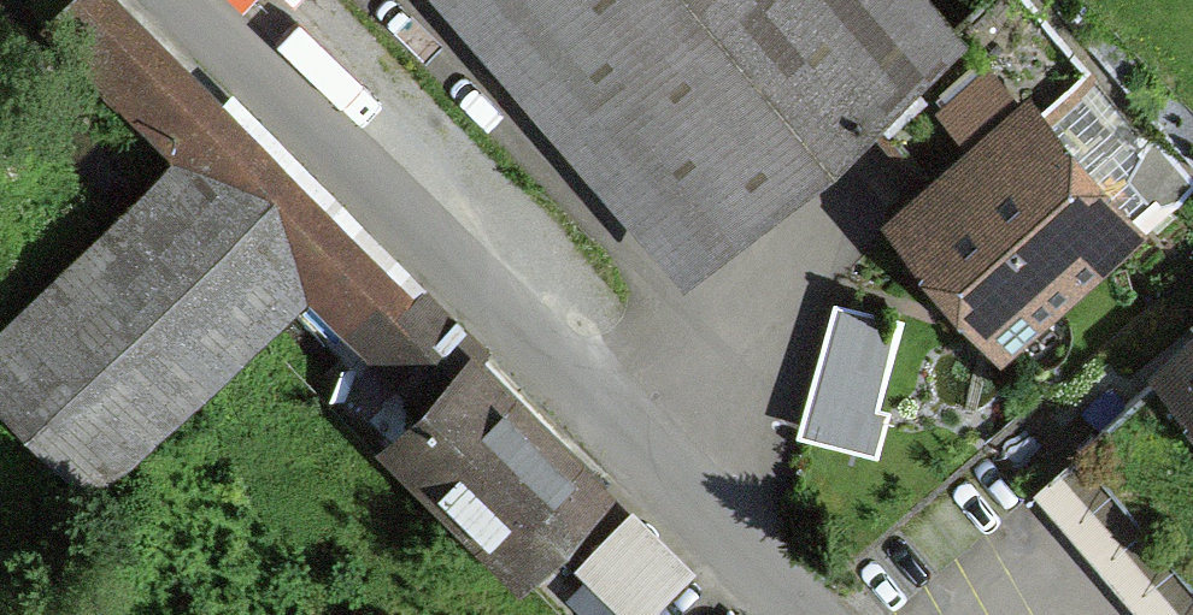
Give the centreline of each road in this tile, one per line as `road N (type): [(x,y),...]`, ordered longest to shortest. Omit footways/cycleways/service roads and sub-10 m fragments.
road 1 (residential): [(813,614),(189,0)]

